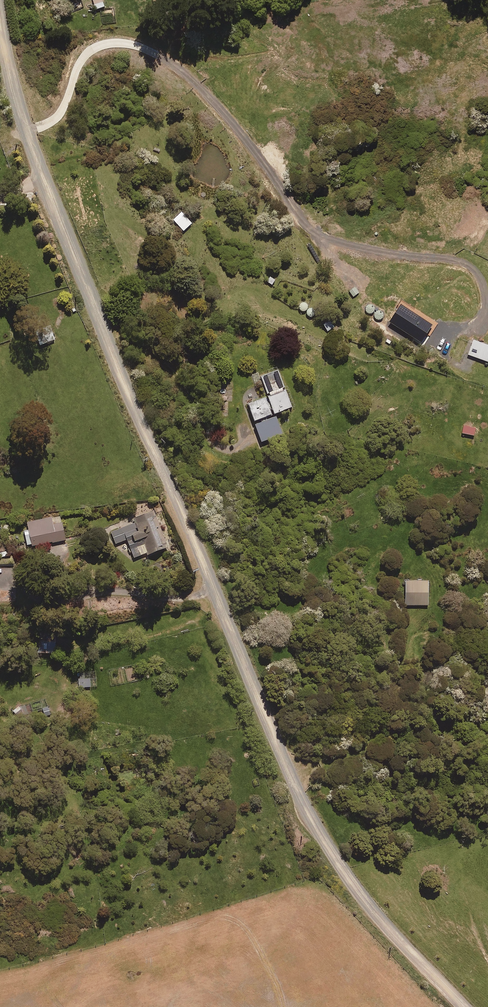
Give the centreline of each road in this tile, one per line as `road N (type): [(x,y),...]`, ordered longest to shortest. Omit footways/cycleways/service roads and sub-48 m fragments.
road 1 (unclassified): [(0,13),(5,61),(299,792),(339,860),(467,1006)]

